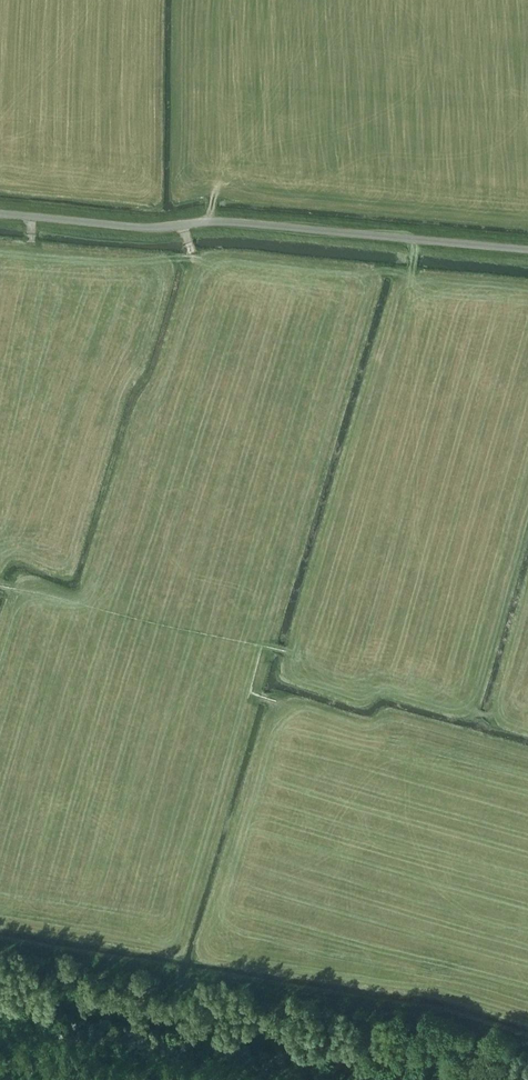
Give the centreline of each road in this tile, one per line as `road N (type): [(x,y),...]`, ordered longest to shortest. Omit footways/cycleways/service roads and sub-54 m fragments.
road 1 (unclassified): [(527,249),(215,221),(141,227),(0,213)]
road 2 (track): [(0,586),(297,655)]

